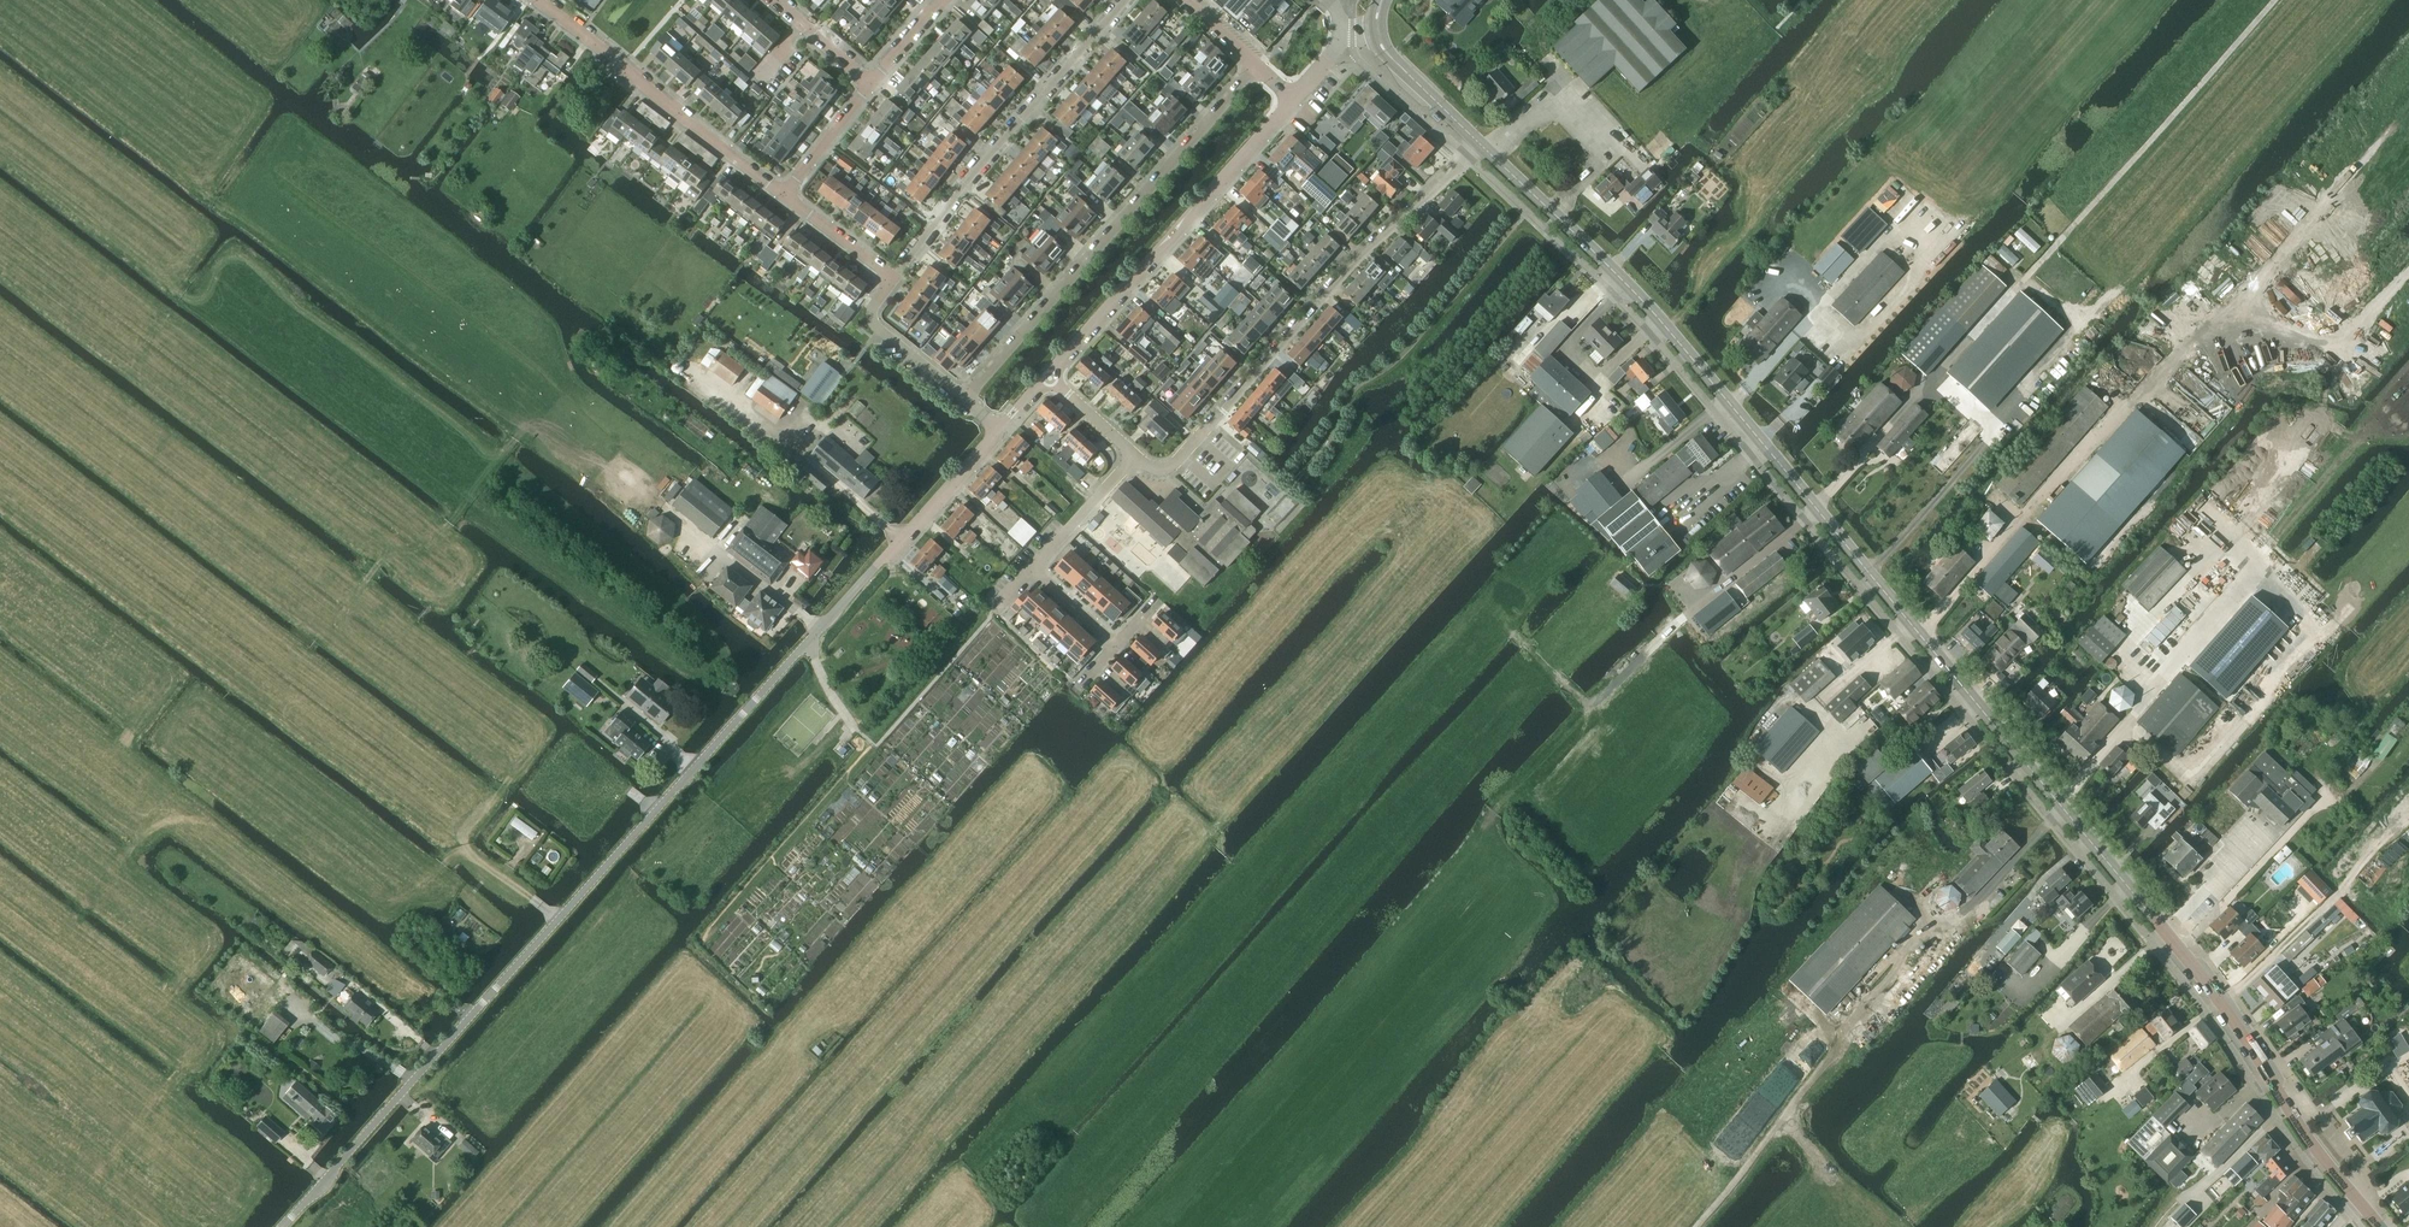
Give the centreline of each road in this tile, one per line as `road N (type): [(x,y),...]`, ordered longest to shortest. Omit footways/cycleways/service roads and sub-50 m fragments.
road 1 (tertiary): [(2380,1226),(2212,990),(1646,305),(1478,143)]
road 2 (unclassified): [(284,1226),(998,431)]
road 3 (track): [(0,1155),(22,1171),(71,1181),(110,1160),(180,1068),(69,918),(144,829),(206,823),(471,1016)]
road 4 (residential): [(961,397),(1254,66)]
road 5 (track): [(2408,272),(2343,352),(2315,434),(2157,610)]
road 6 (track): [(2010,296),(2275,0)]
road 7 (residential): [(1478,143),(1213,425)]
road 8 (residential): [(1048,378),(1293,100)]
road 9 (residential): [(891,280),(1133,0)]
road 10 (residential): [(787,196),(539,0)]
road 11 (track): [(1786,1117),(1922,936),(1961,918)]
road 12 (track): [(1928,191),(2056,51),(2039,36)]
road 13 (track): [(1697,1226),(1786,1117),(1829,1172)]
road 14 (residential): [(961,397),(872,318),(891,280)]
road 15 (tertiary): [(1478,143),(1382,49),(1377,31)]
road 16 (residential): [(1035,565),(1135,457)]
road 17 (residential): [(787,196),(869,84)]
road 18 (residential): [(891,280),(787,196)]
road 19 (residential): [(869,84),(780,0)]

